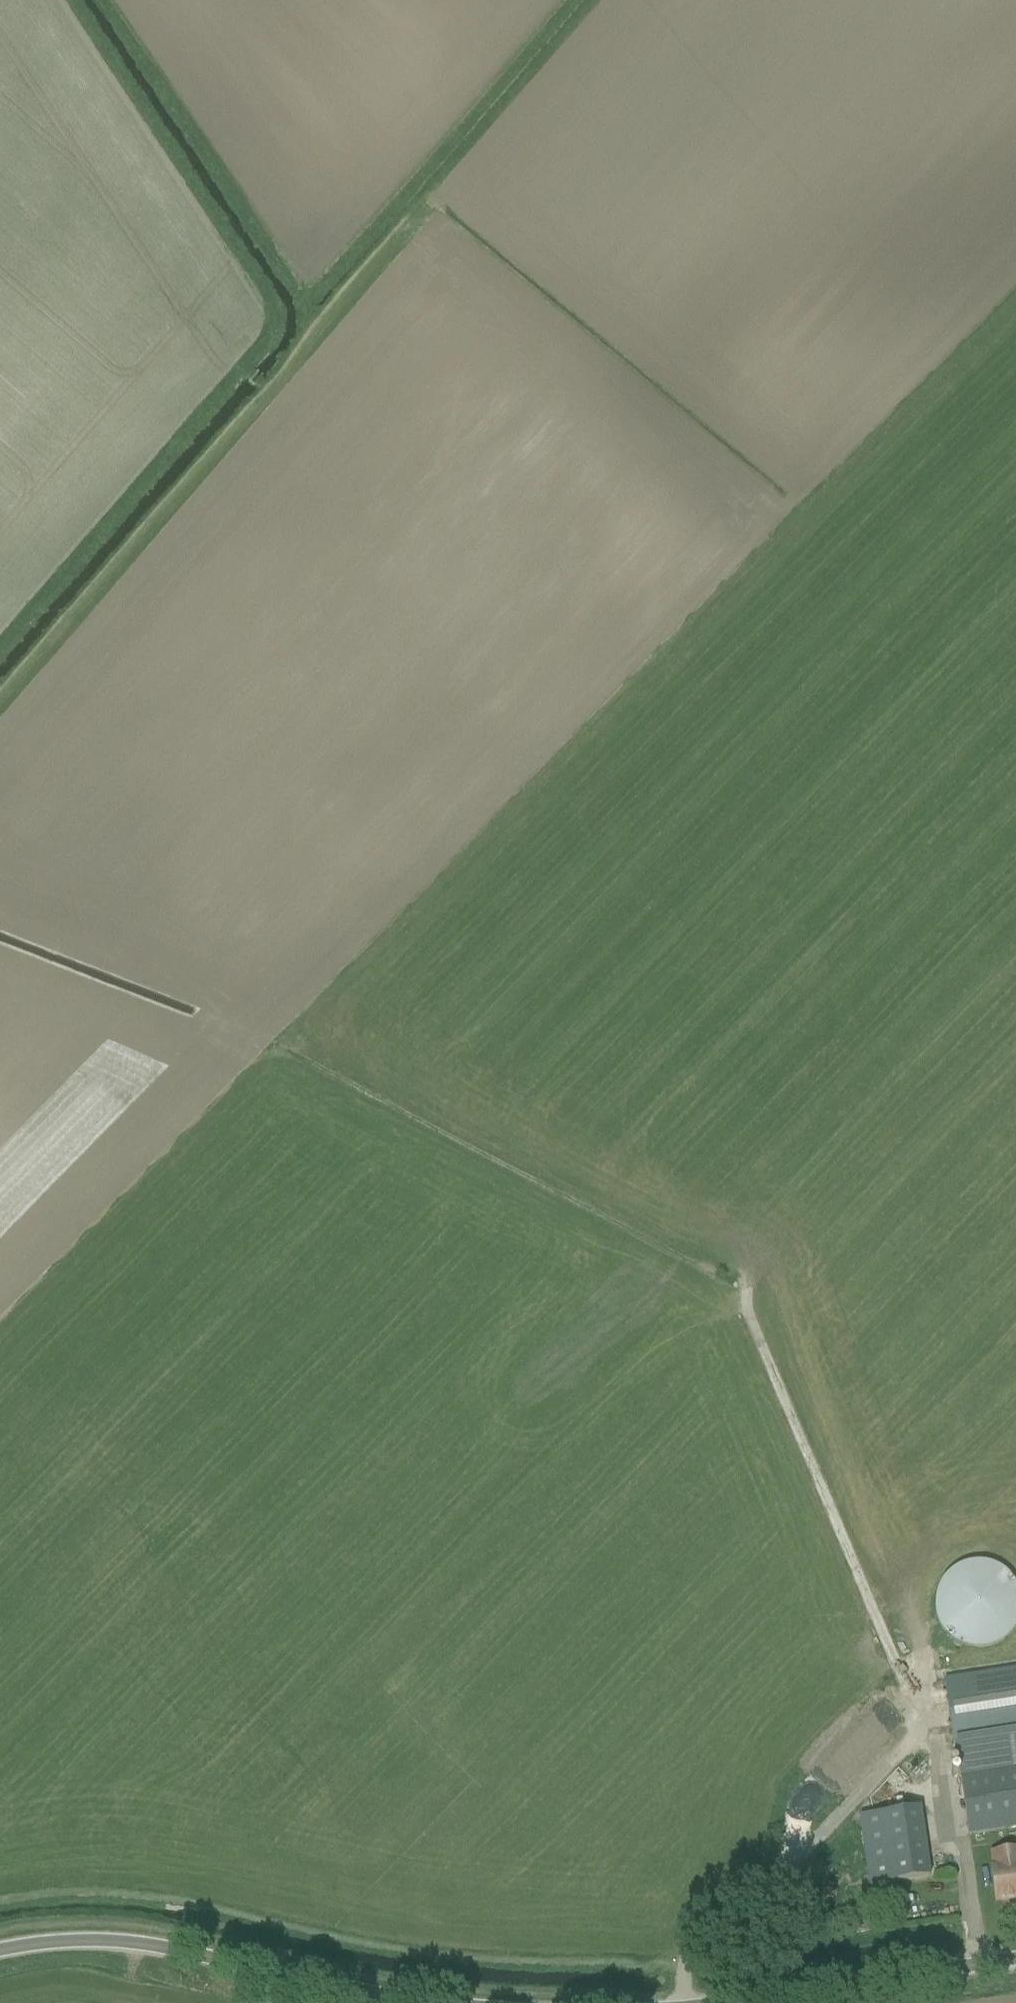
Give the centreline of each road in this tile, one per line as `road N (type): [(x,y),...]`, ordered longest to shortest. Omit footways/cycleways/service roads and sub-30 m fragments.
road 1 (track): [(986,1969),(928,1737),(898,1684),(754,1321),(745,1278)]
road 2 (unclassified): [(0,1957),(92,1943),(459,2002)]
road 3 (unclassified): [(762,2002),(1015,1964)]

